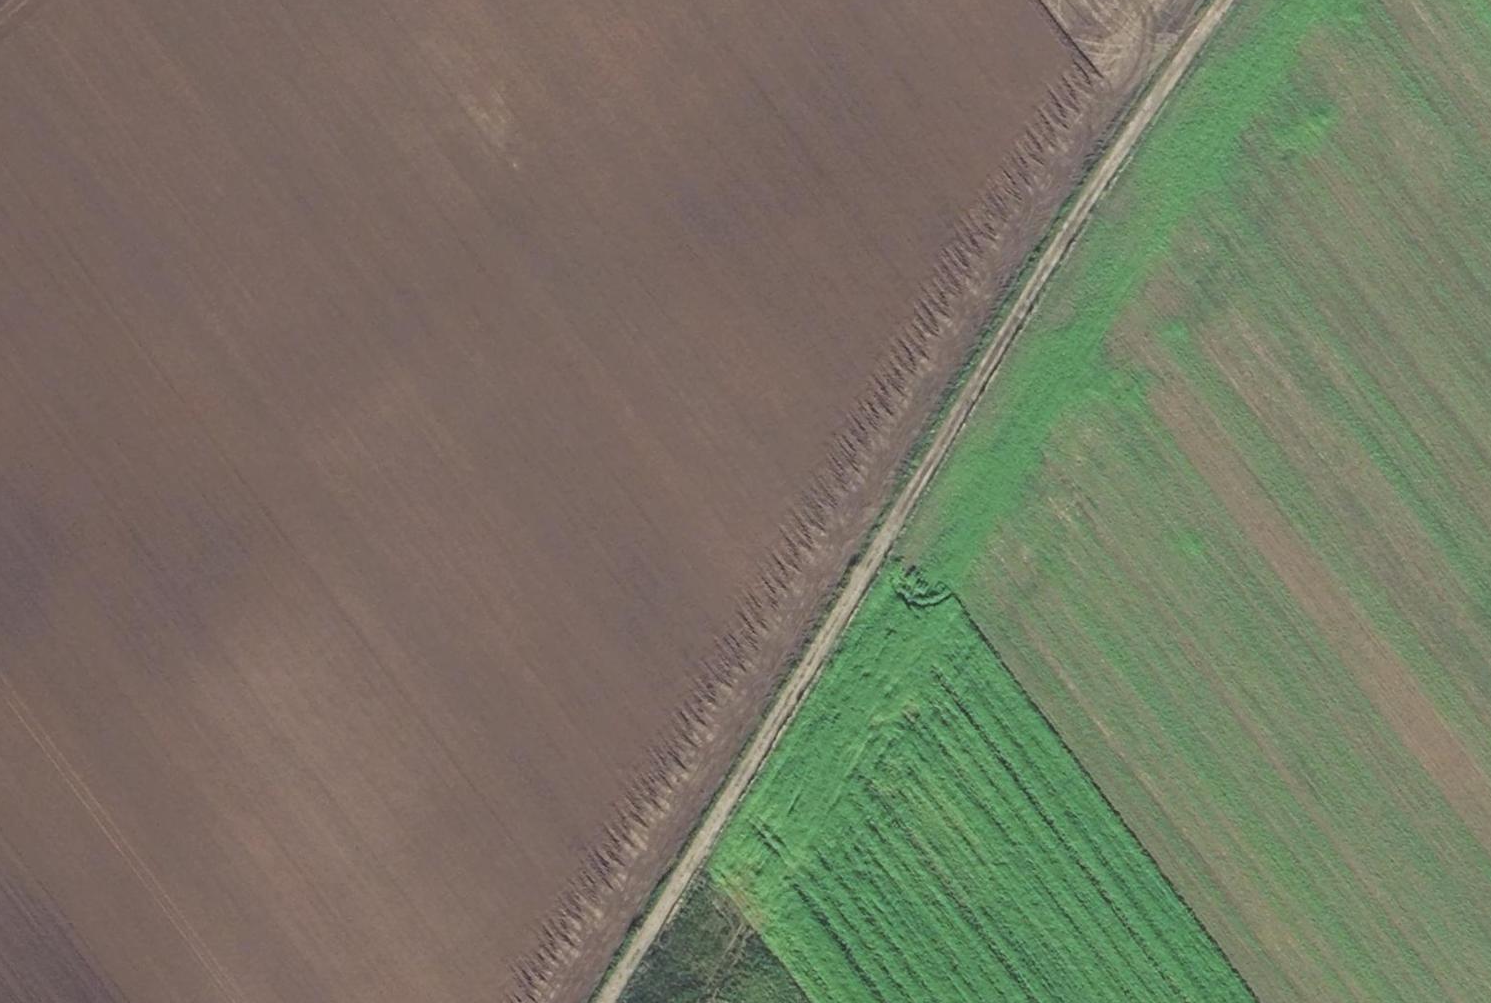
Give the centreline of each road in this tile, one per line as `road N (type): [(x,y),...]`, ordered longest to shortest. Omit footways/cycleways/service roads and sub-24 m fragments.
road 1 (track): [(603,1002),(1016,315),(1226,0)]

